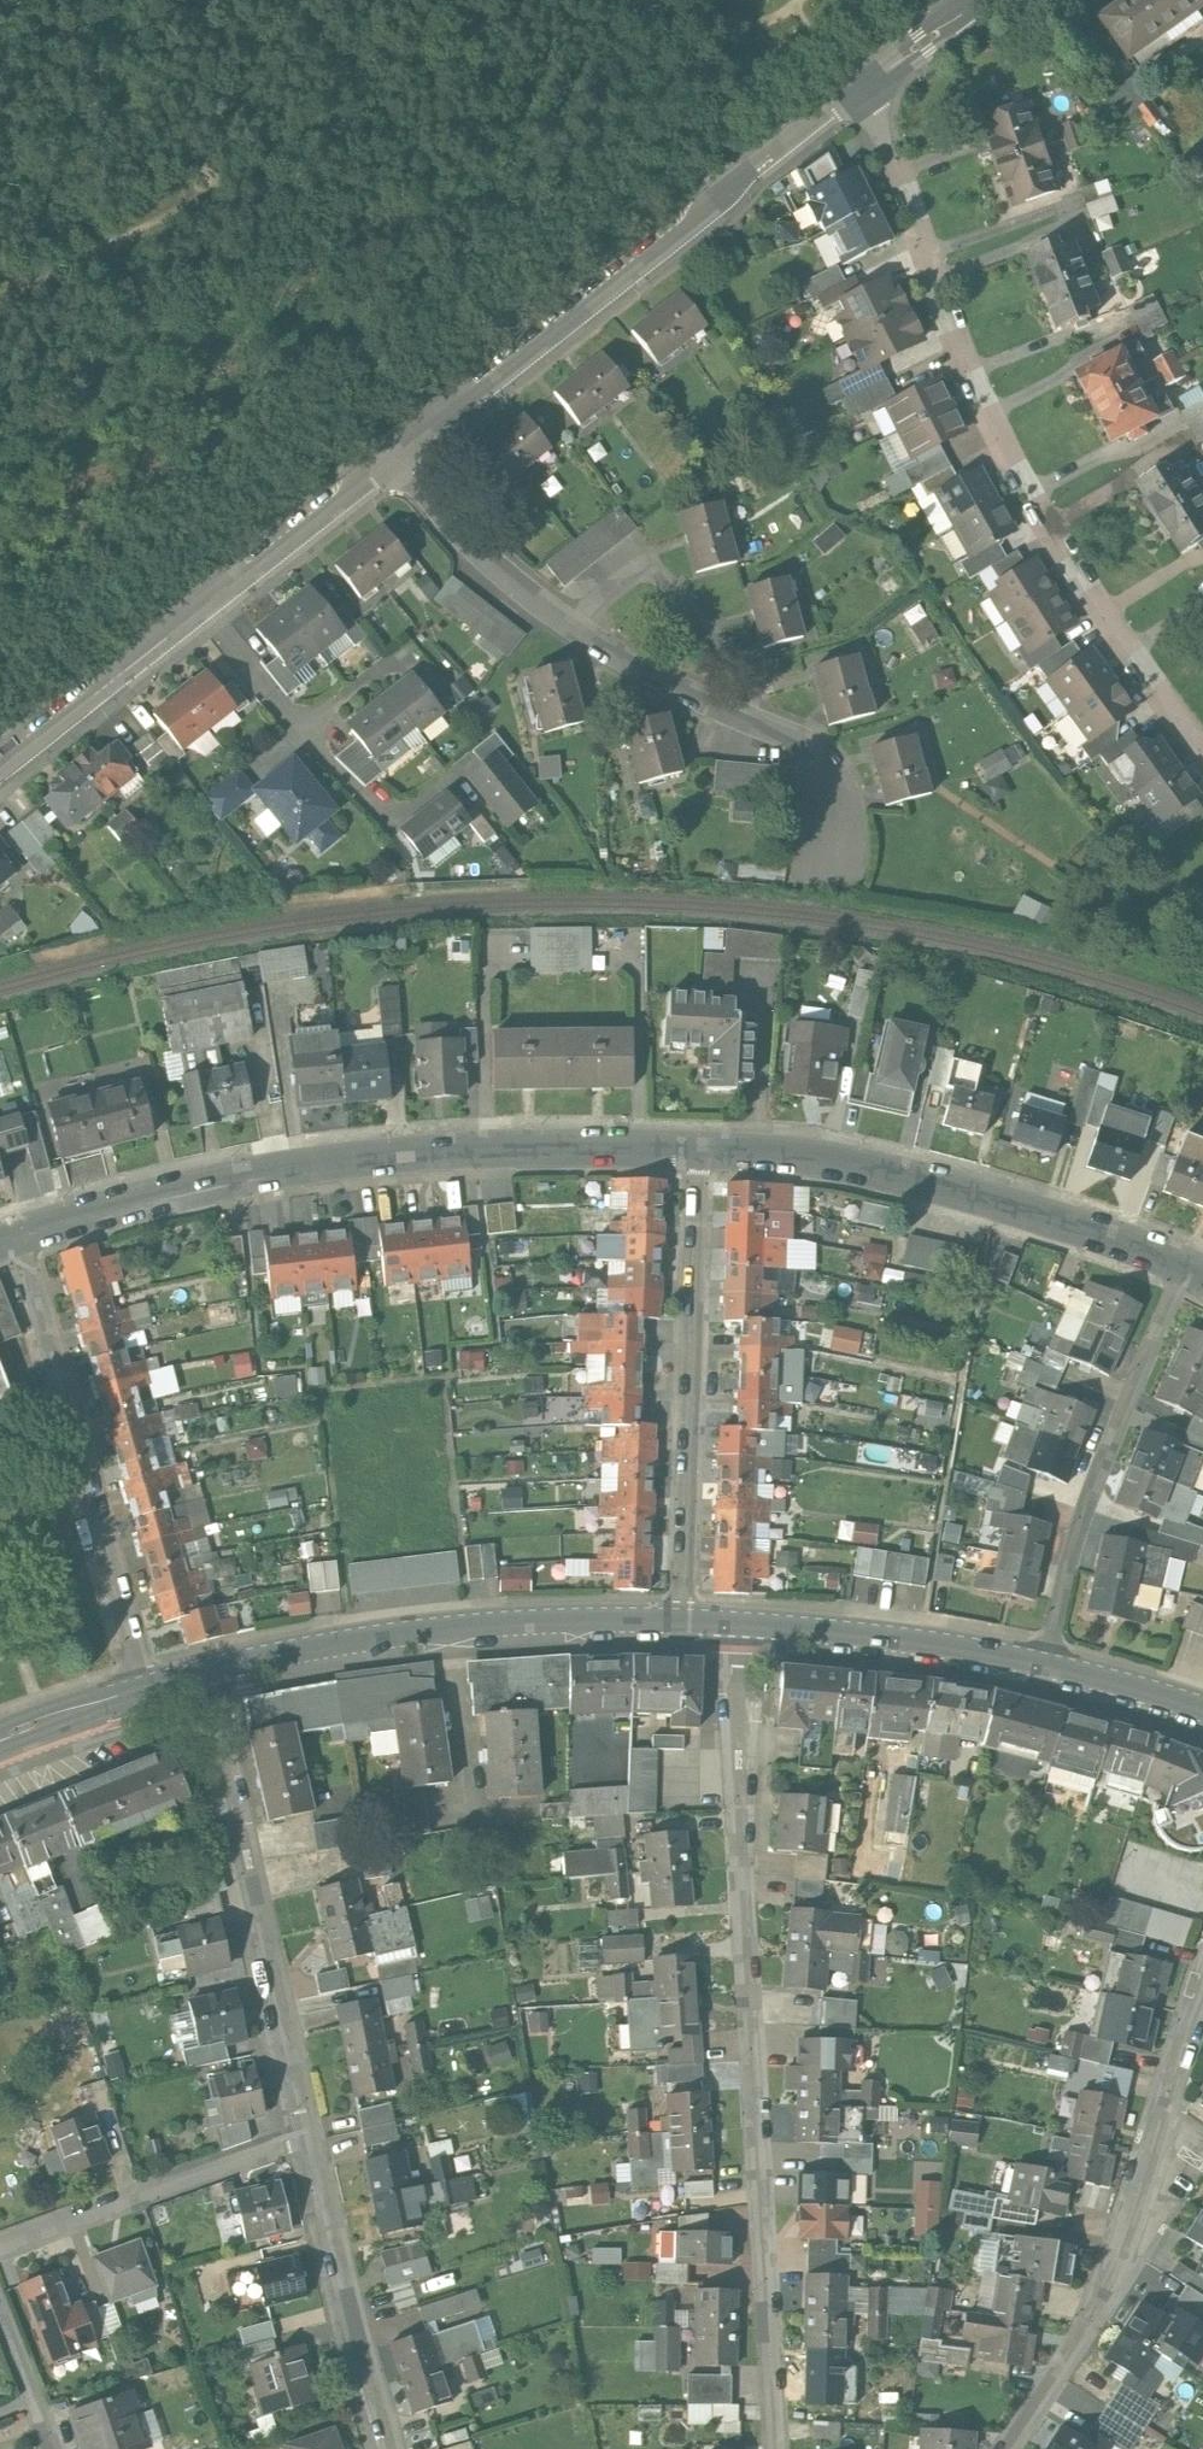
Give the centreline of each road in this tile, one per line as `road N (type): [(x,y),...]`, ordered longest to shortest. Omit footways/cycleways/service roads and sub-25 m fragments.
road 1 (residential): [(769,2448),(732,1746),(734,1622)]
road 2 (residential): [(1202,743),(1112,623),(973,380),(866,82)]
road 3 (residential): [(16,1235),(240,1175),(433,1148),(691,1147)]
road 4 (residential): [(403,454),(866,82)]
road 5 (residential): [(1202,1963),(1110,2263),(1070,2344),(999,2448)]
road 6 (residential): [(691,1147),(820,1157),(1036,1209),(1184,1262)]
road 7 (residential): [(209,1672),(311,2137)]
road 8 (residential): [(677,1620),(691,1147)]
road 9 (residential): [(16,1235),(141,1691)]
road 10 (secondary): [(209,1672),(488,1623),(677,1620)]
road 11 (residential): [(1184,1262),(1094,1479),(1041,1661)]
road 12 (residential): [(311,2137),(0,2239)]
road 13 (residential): [(311,2137),(389,2448)]
road 14 (secondary): [(734,1622),(1041,1661)]
road 15 (residential): [(756,720),(725,643),(657,576),(625,581),(578,624)]
road 16 (residential): [(0,766),(204,608)]
road 17 (residential): [(204,608),(403,454)]
road 18 (residential): [(403,454),(494,561),(578,624)]
road 19 (residential): [(300,725),(393,816),(411,813),(451,774)]
road 20 (residential): [(578,624),(690,694),(756,720)]
road 21 (secondary): [(1041,1661),(1202,1709)]
road 22 (residential): [(756,720),(804,747),(819,766),(832,853)]
road 23 (residential): [(204,608),(300,725)]
road 24 (secondary): [(0,1740),(141,1691)]
road 25 (residential): [(866,82),(980,0)]
road 26 (residential): [(46,2448),(0,2316)]

